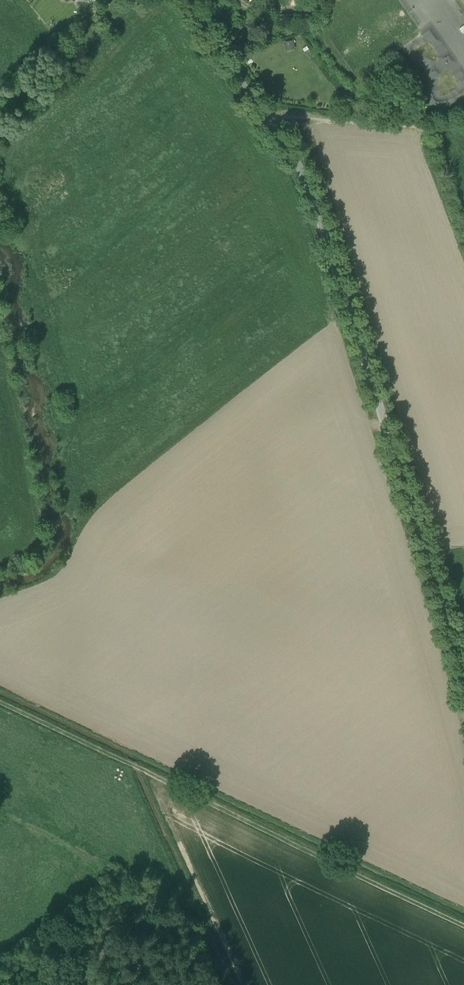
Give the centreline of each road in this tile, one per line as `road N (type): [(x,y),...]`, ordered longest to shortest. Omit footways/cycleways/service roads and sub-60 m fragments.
road 1 (unclassified): [(187,0),(307,185),(463,685)]
road 2 (track): [(463,926),(0,707)]
road 3 (track): [(463,127),(271,122)]

